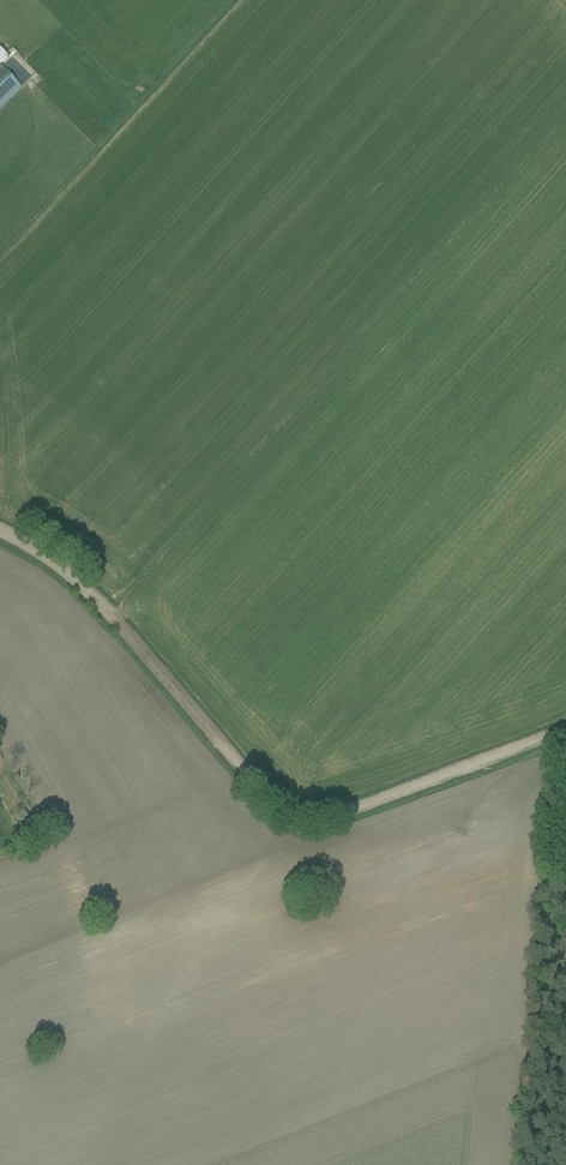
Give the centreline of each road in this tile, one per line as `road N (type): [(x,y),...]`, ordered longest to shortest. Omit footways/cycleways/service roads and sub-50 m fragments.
road 1 (track): [(565,727),(337,813),(283,813),(78,582),(0,534)]

